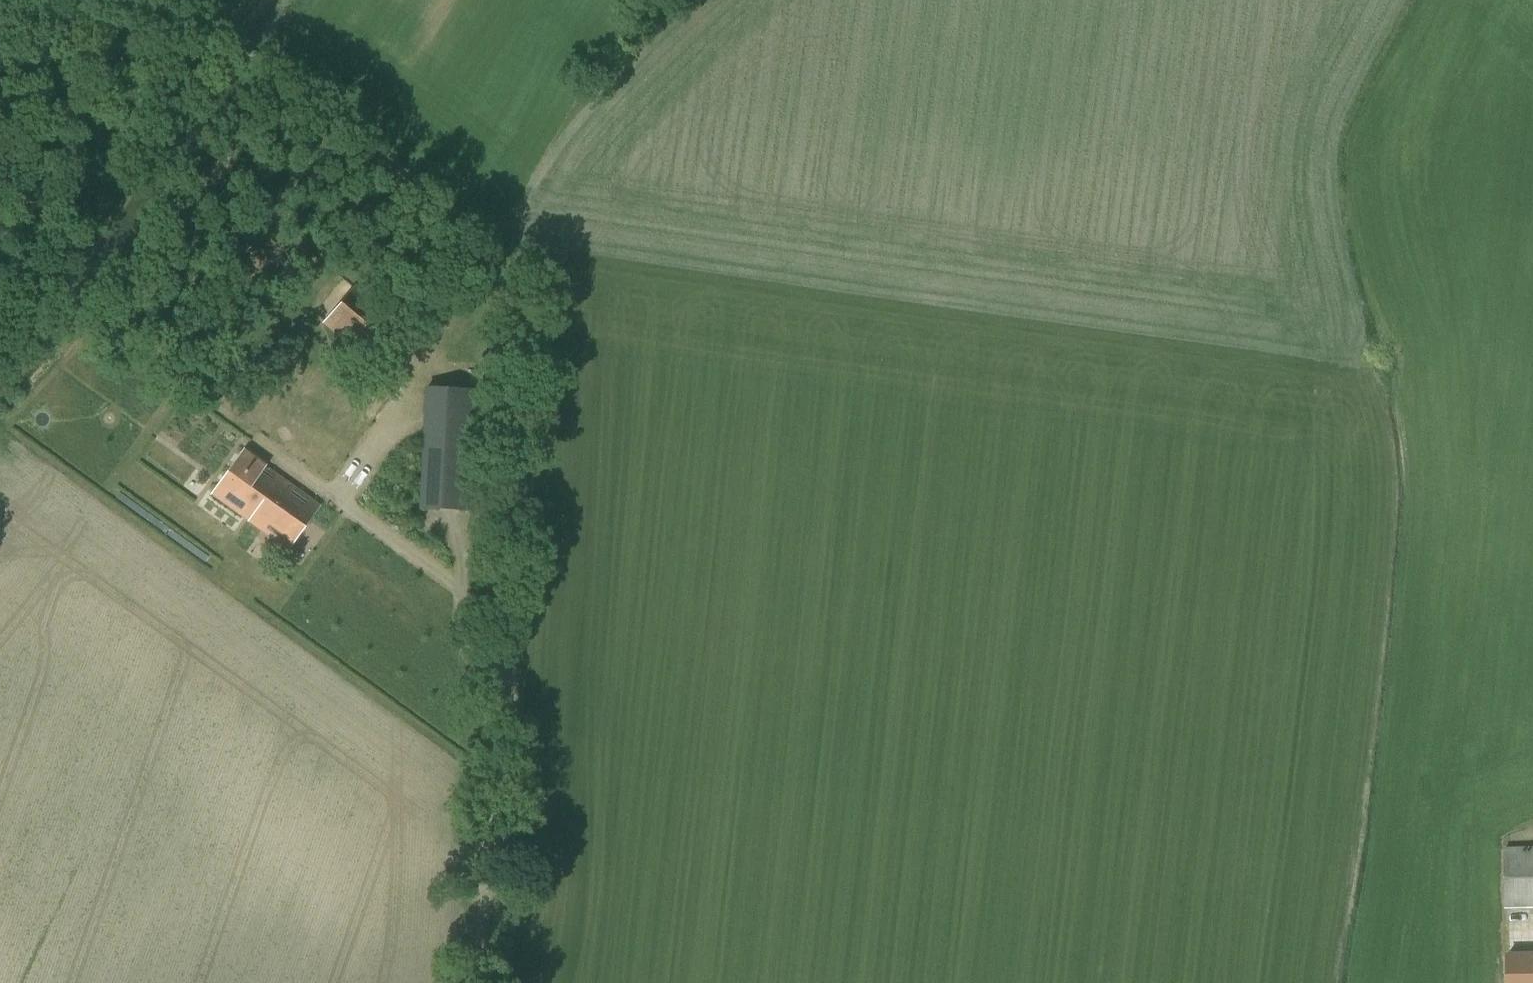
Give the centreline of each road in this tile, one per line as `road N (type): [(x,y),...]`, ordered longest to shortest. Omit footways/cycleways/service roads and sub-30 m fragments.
road 1 (track): [(500,618),(517,297),(511,264),(229,44),(186,32),(0,20)]
road 2 (unclassified): [(478,982),(500,618)]

